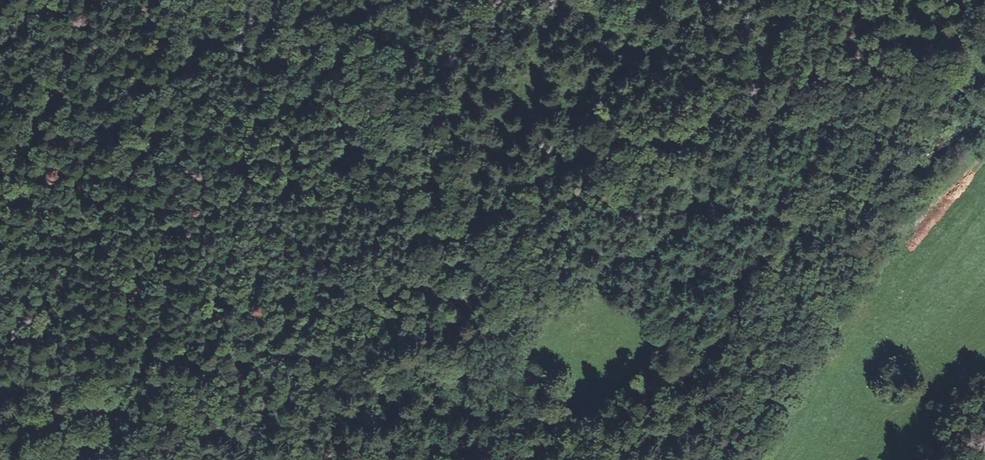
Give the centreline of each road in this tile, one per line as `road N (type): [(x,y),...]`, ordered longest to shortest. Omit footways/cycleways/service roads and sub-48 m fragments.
road 1 (track): [(410,459),(505,445),(726,382),(745,361),(801,228),(984,116)]
road 2 (track): [(0,231),(66,75),(47,0)]
road 3 (track): [(0,450),(103,401),(124,407),(127,415),(107,440),(75,459)]
road 4 (track): [(83,410),(0,309)]

